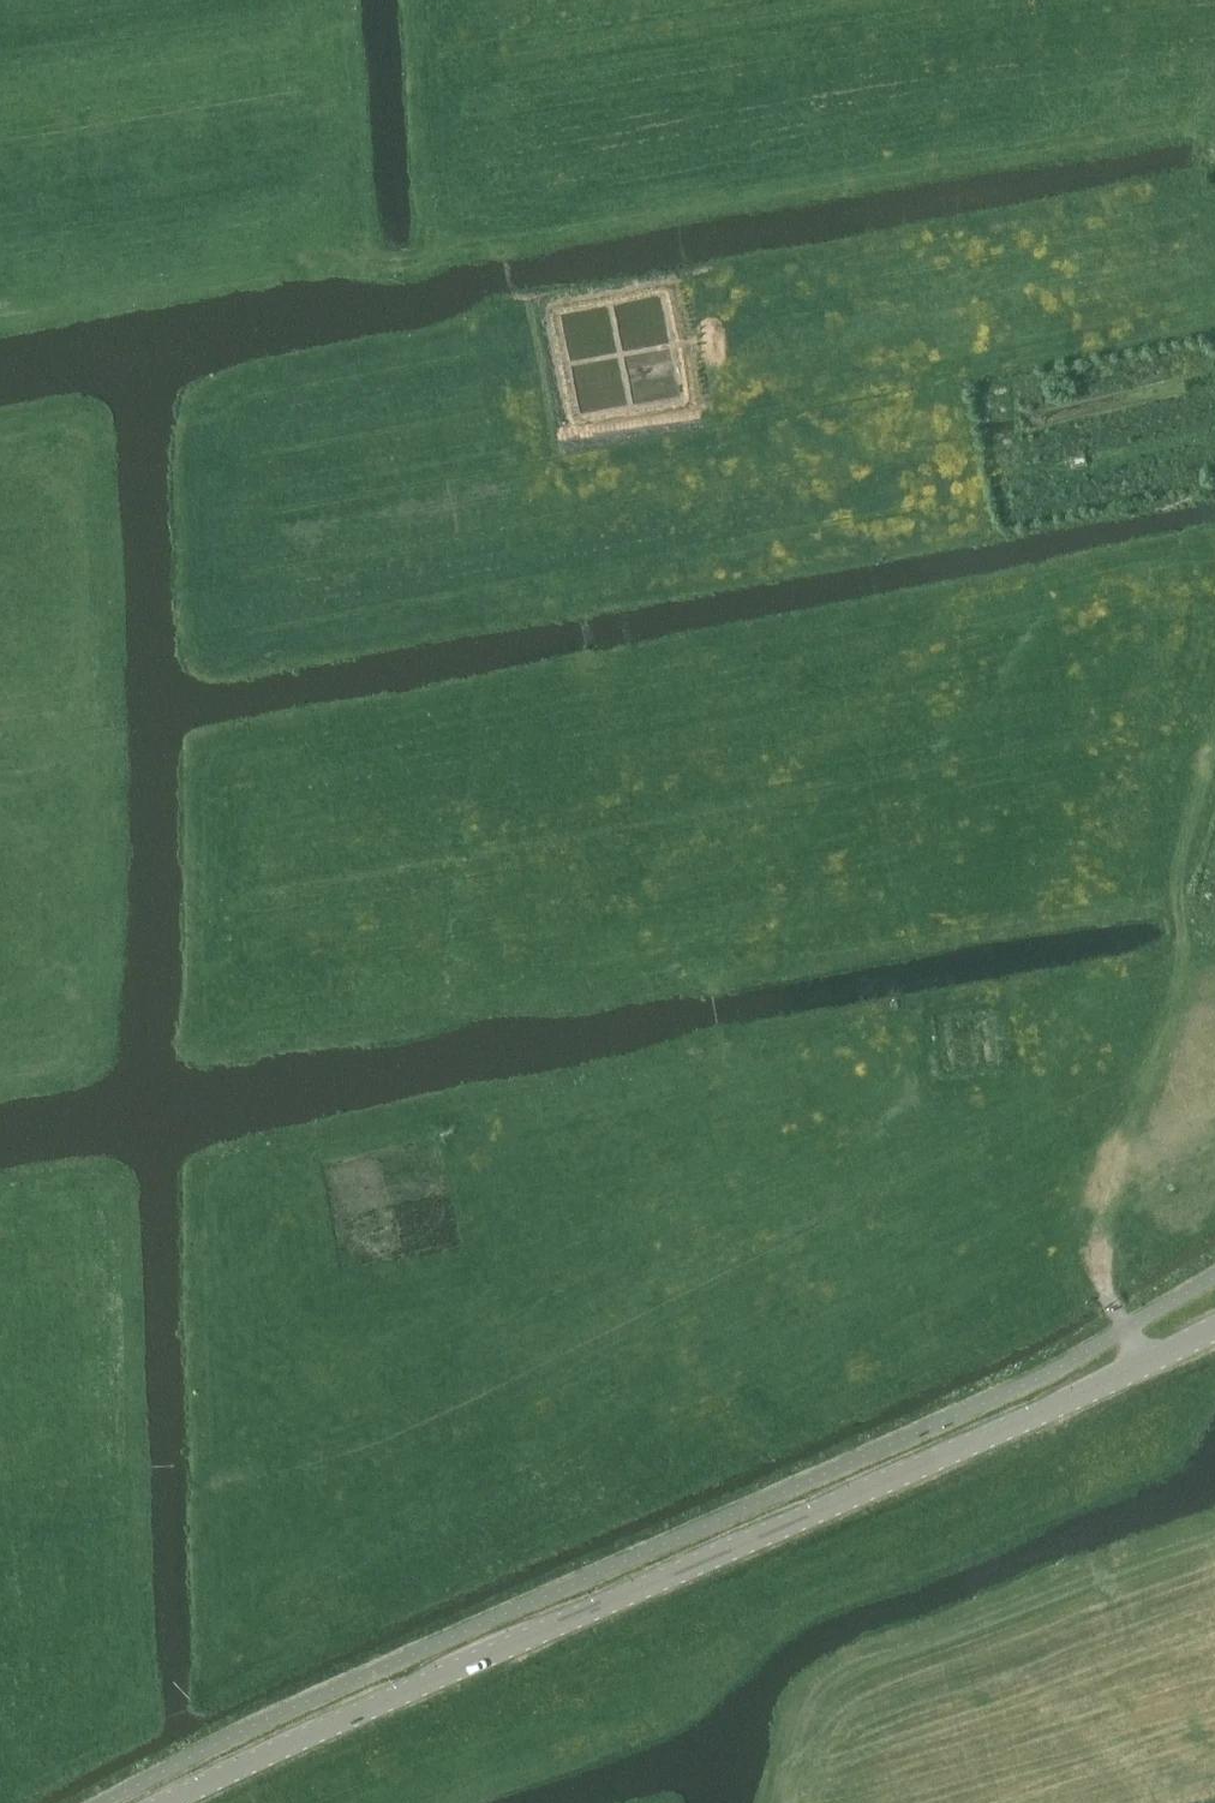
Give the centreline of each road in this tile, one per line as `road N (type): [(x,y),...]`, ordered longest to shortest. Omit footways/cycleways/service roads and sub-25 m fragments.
road 1 (tertiary): [(175,1802),(1214,1336)]
road 2 (track): [(1147,1367),(1109,1297),(1098,1239),(1128,1130)]

